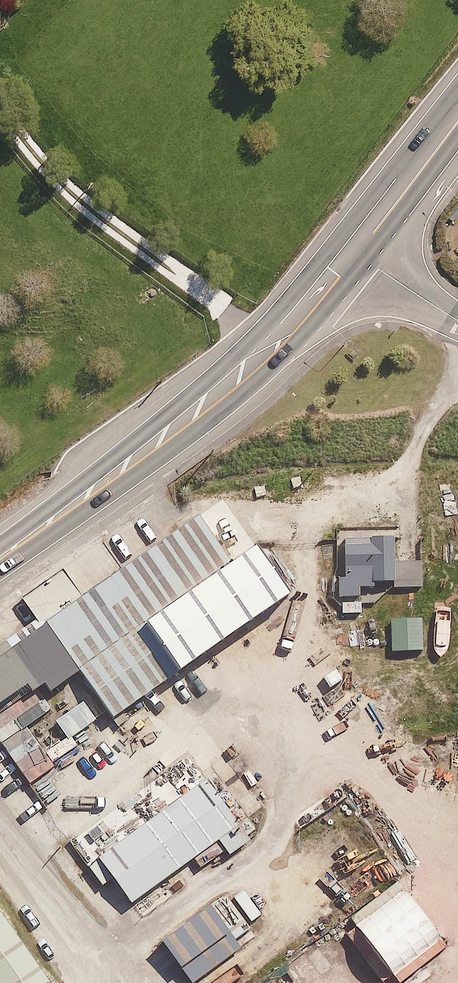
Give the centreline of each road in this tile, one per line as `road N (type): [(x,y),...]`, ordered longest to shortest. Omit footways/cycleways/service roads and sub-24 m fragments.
road 1 (trunk): [(358,251),(218,394),(0,555)]
road 2 (unclassified): [(117,982),(0,830)]
road 3 (trunk): [(457,122),(358,251)]
road 4 (unclassified): [(358,251),(457,322)]

